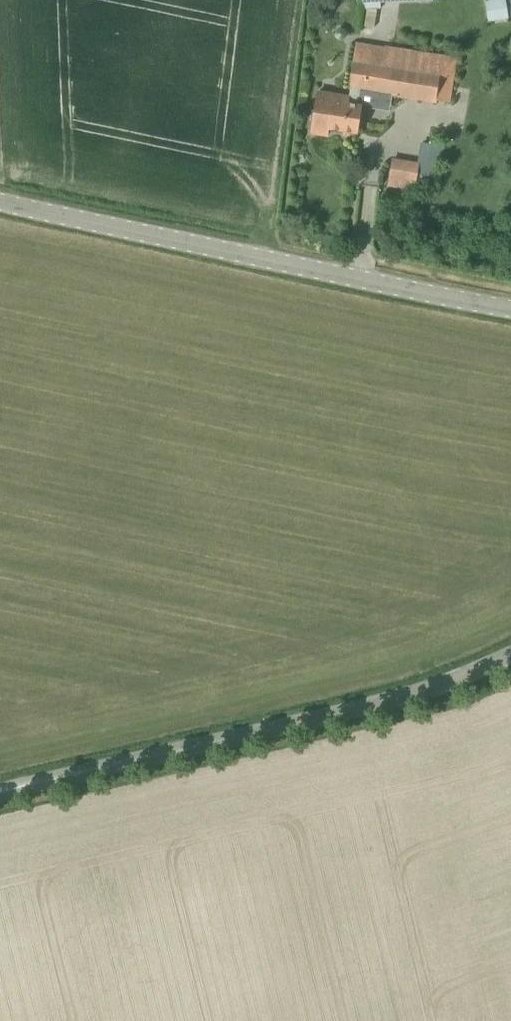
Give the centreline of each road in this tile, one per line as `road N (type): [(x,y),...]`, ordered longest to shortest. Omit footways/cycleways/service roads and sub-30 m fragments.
road 1 (unclassified): [(0,801),(428,702),(510,657)]
road 2 (unclassified): [(510,309),(0,199)]

